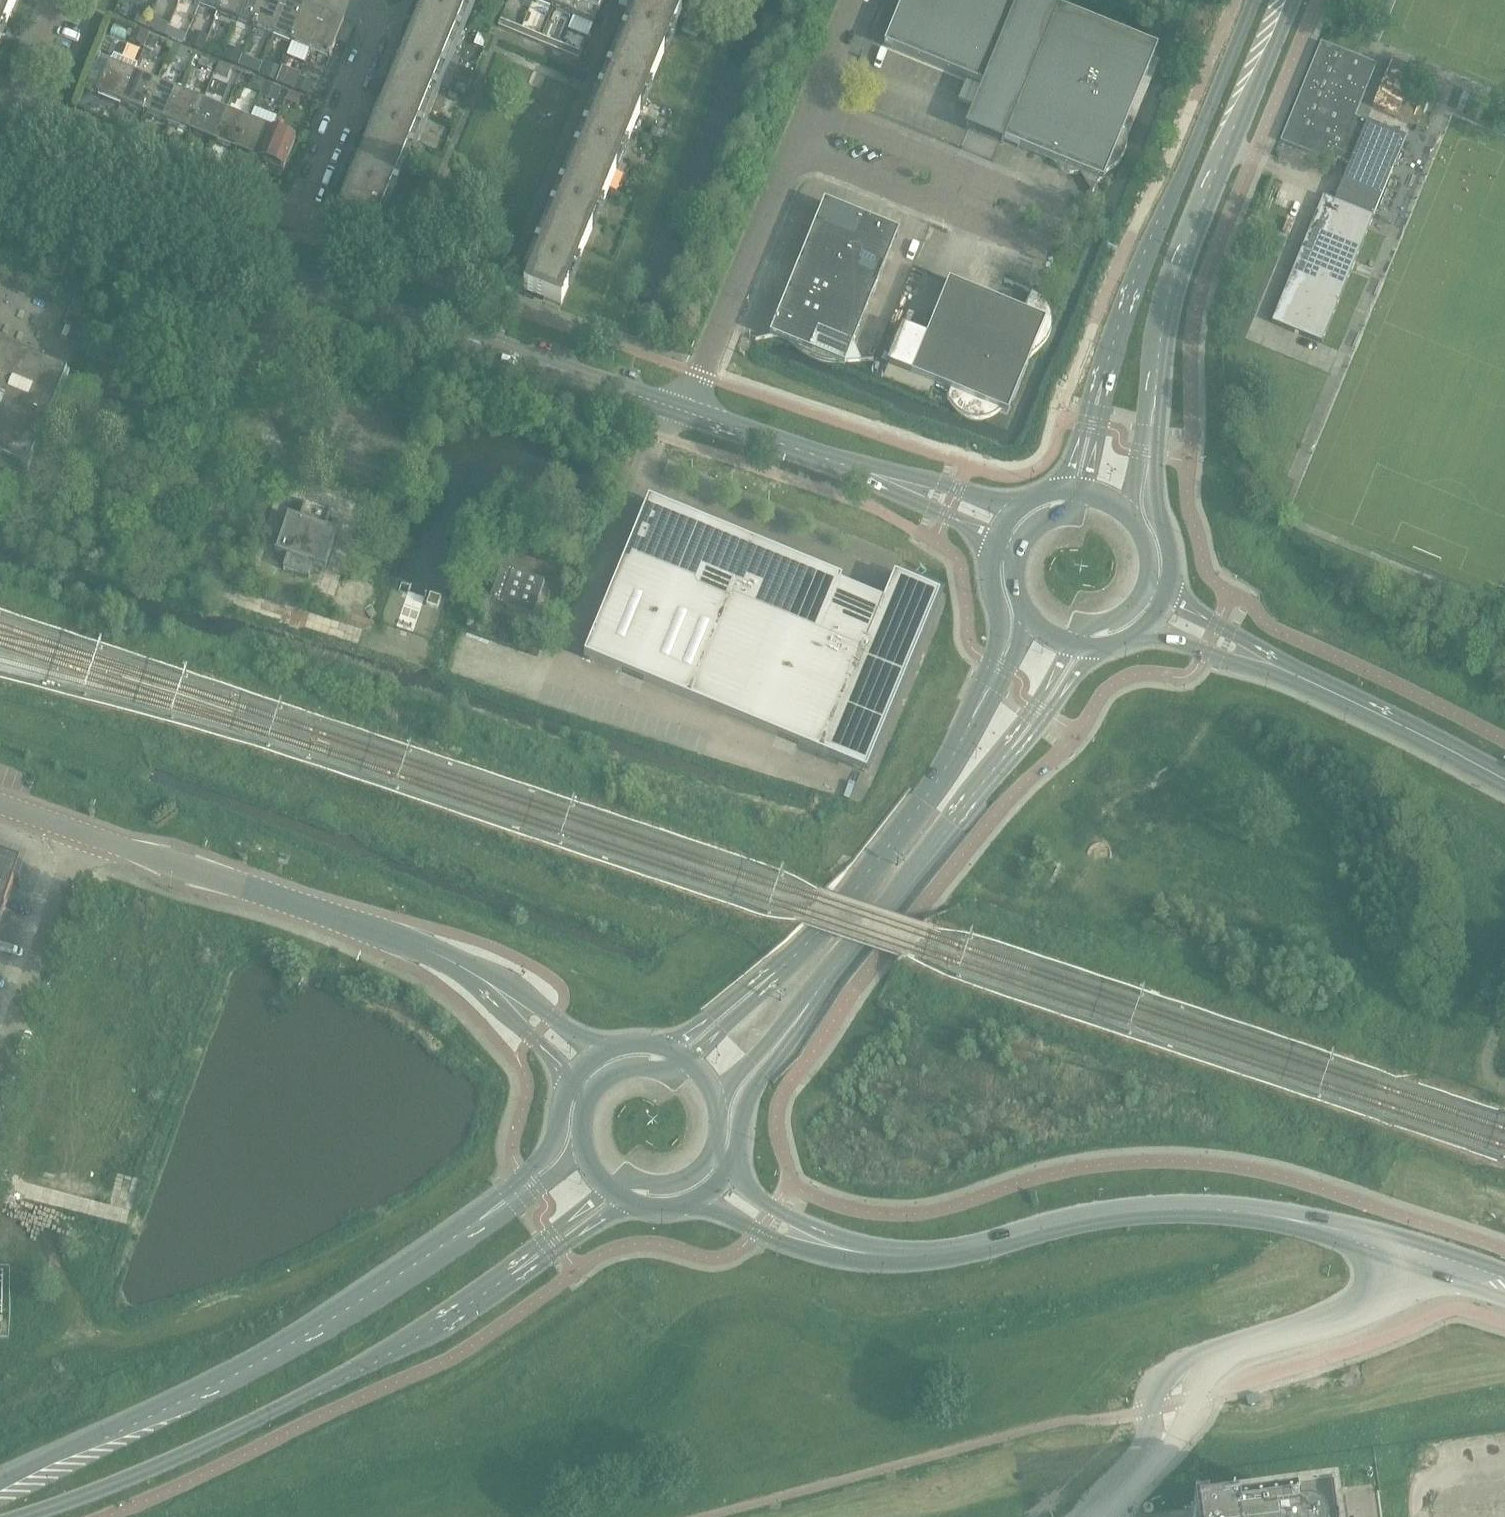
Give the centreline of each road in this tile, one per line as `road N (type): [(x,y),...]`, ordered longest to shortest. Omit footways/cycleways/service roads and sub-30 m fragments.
road 1 (tertiary): [(0,169),(141,228),(685,411)]
road 2 (tertiary): [(12,1516),(82,1496),(238,1428),(396,1351),(511,1275)]
road 3 (secondary): [(901,1256),(953,1253),(1159,1208),(1229,1208),(1286,1217),(1411,1257)]
road 4 (tertiary): [(452,1227),(270,1346),(0,1479)]
road 5 (unclassified): [(685,411),(852,0)]
road 6 (secondary): [(1156,388),(1174,278),(1294,0)]
road 7 (secondary): [(1252,0),(1132,278),(1104,373)]
road 8 (unclassified): [(418,947),(79,831)]
road 9 (secondary): [(971,720),(923,801),(860,883),(775,971)]
road 10 (secondary): [(816,994),(1014,745)]
road 11 (residential): [(299,221),(19,112)]
road 12 (unclassified): [(1271,665),(1504,780)]
road 13 (unclassified): [(0,1066),(79,831)]
road 14 (residential): [(299,221),(375,34),(368,0)]
road 15 (secondary): [(693,1205),(778,1243),(837,1258),(901,1256)]
road 16 (unclassified): [(607,1049),(584,1043),(448,952),(418,947)]
road 17 (secondary): [(1169,597),(1174,556),(1153,500),(1156,388)]
road 18 (secondary): [(729,1175),(744,1103),(793,1040),(816,994)]
road 19 (unclassified): [(418,947),(492,1000),(573,1077)]
road 20 (tertiary): [(685,411),(869,473)]
road 21 (secondary): [(901,1256),(792,1220),(729,1175)]
road 22 (secondary): [(994,546),(1002,624),(971,720)]
road 23 (tertiary): [(1024,502),(869,473)]
road 24 (tertiary): [(580,1143),(509,1211),(452,1227)]
road 25 (tertiary): [(558,1132),(547,1156),(452,1227)]
road 26 (tertiary): [(869,473),(994,546)]
road 27 (secondary): [(720,1102),(816,994)]
road 28 (tertiary): [(511,1275),(634,1206)]
road 29 (unclassified): [(1137,636),(1271,665)]
road 30 (secondary): [(775,971),(665,1047)]
road 31 (secondary): [(1131,516),(1156,388)]
road 32 (tertiary): [(511,1275),(609,1191)]
road 33 (secondary): [(1014,745),(1037,730),(1098,649)]
road 34 (secondary): [(775,971),(689,1062)]
road 35 (secondary): [(609,1191),(626,1182),(679,1182),(717,1146)]
road 36 (secondary): [(1104,373),(1058,488)]
road 37 (unclassified): [(1271,665),(1169,597)]
road 38 (secondary): [(689,1062),(671,1075),(618,1073),(586,1102)]

